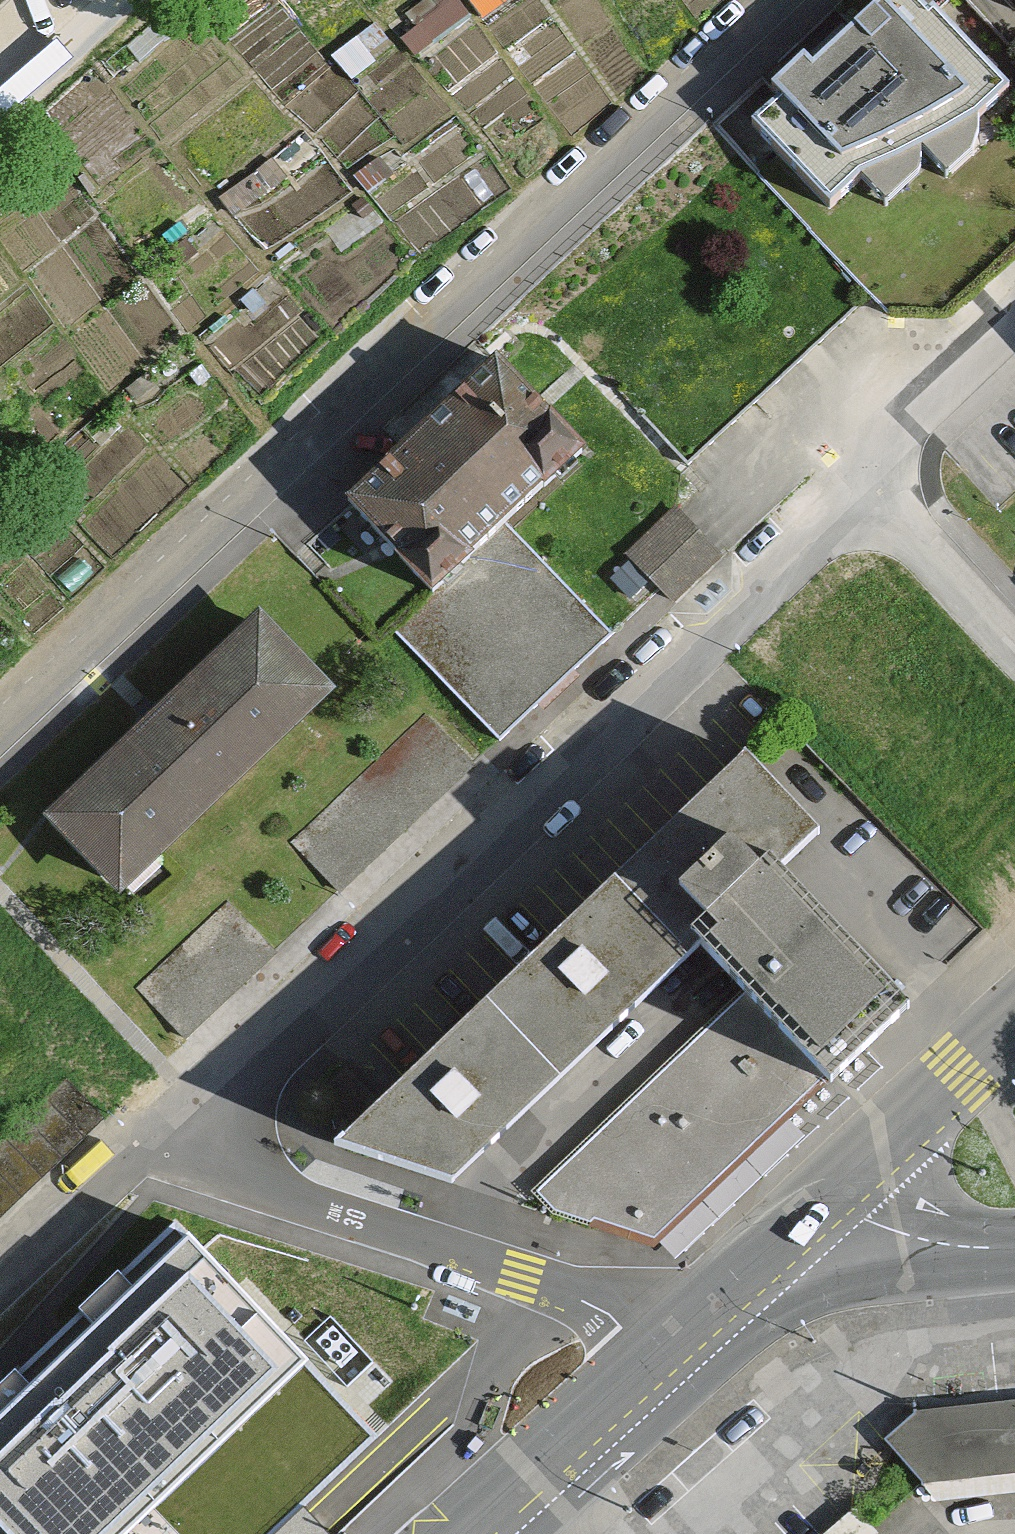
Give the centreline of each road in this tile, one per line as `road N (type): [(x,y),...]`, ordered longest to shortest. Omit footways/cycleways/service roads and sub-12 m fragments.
road 1 (residential): [(144,1140),(1014,341)]
road 2 (residential): [(0,717),(761,0)]
road 3 (residential): [(656,1352),(607,1312),(519,1273),(144,1140)]
road 4 (secondary): [(455,1533),(656,1352)]
road 5 (secondary): [(824,1199),(1014,1021)]
road 6 (secondary): [(656,1352),(824,1199)]
road 7 (residential): [(1014,1248),(927,1243),(824,1199)]
road 8 (residential): [(0,1276),(144,1140)]
road 9 (residential): [(0,114),(121,0)]

